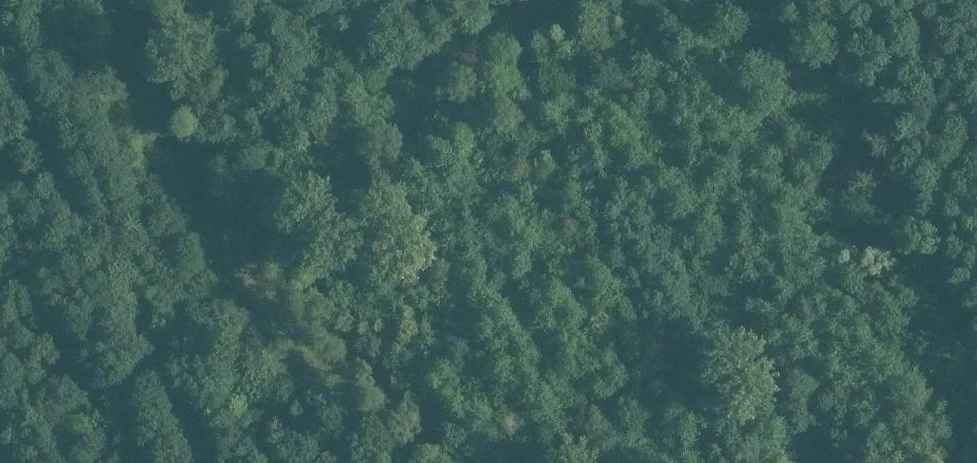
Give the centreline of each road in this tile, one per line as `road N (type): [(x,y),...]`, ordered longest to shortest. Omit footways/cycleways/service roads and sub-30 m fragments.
road 1 (track): [(405,462),(171,177),(115,0)]
road 2 (track): [(217,240),(548,0)]

